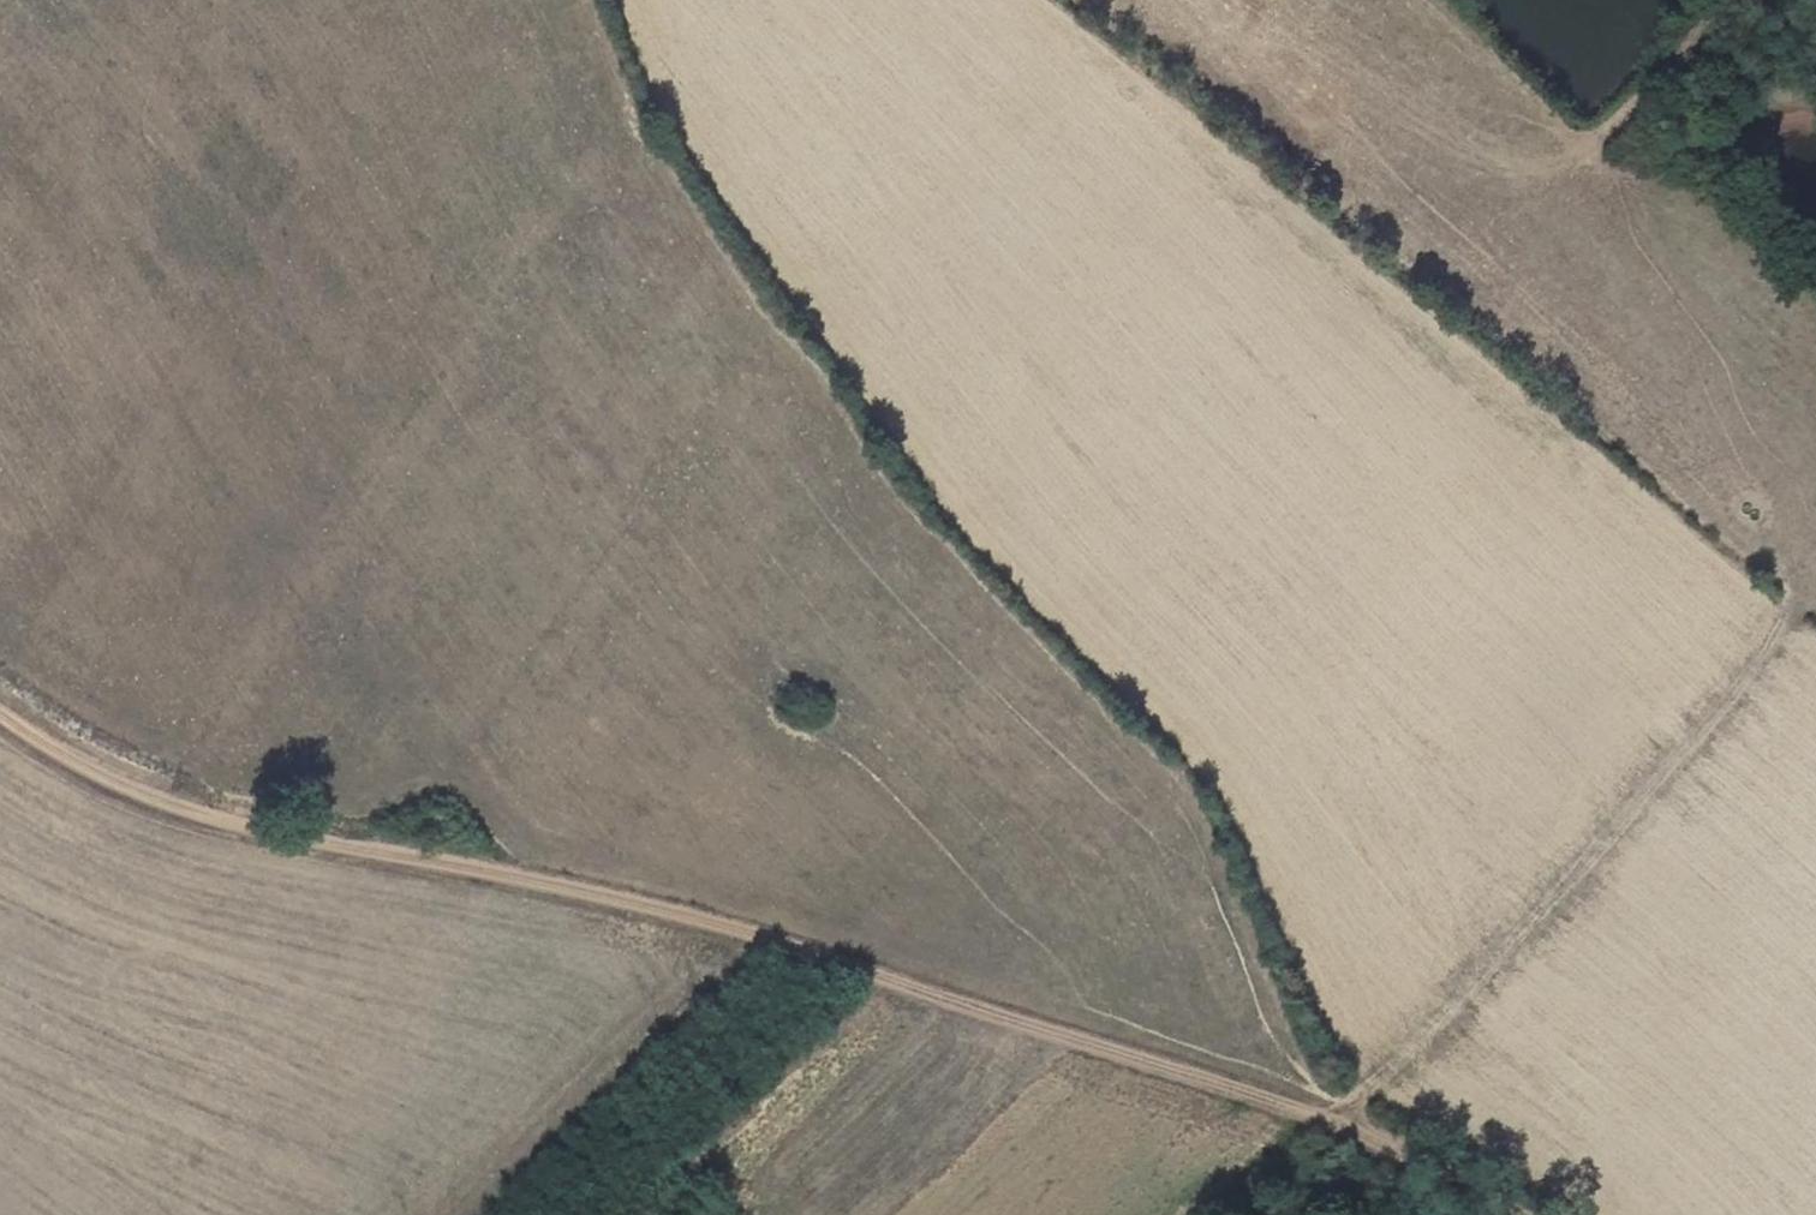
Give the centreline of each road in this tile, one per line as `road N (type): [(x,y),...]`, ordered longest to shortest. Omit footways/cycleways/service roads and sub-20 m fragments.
road 1 (track): [(1507,1214),(1371,1137),(1178,1069),(670,909),(298,841),(187,809),(98,773),(0,711)]
road 2 (track): [(1740,0),(1590,155)]

